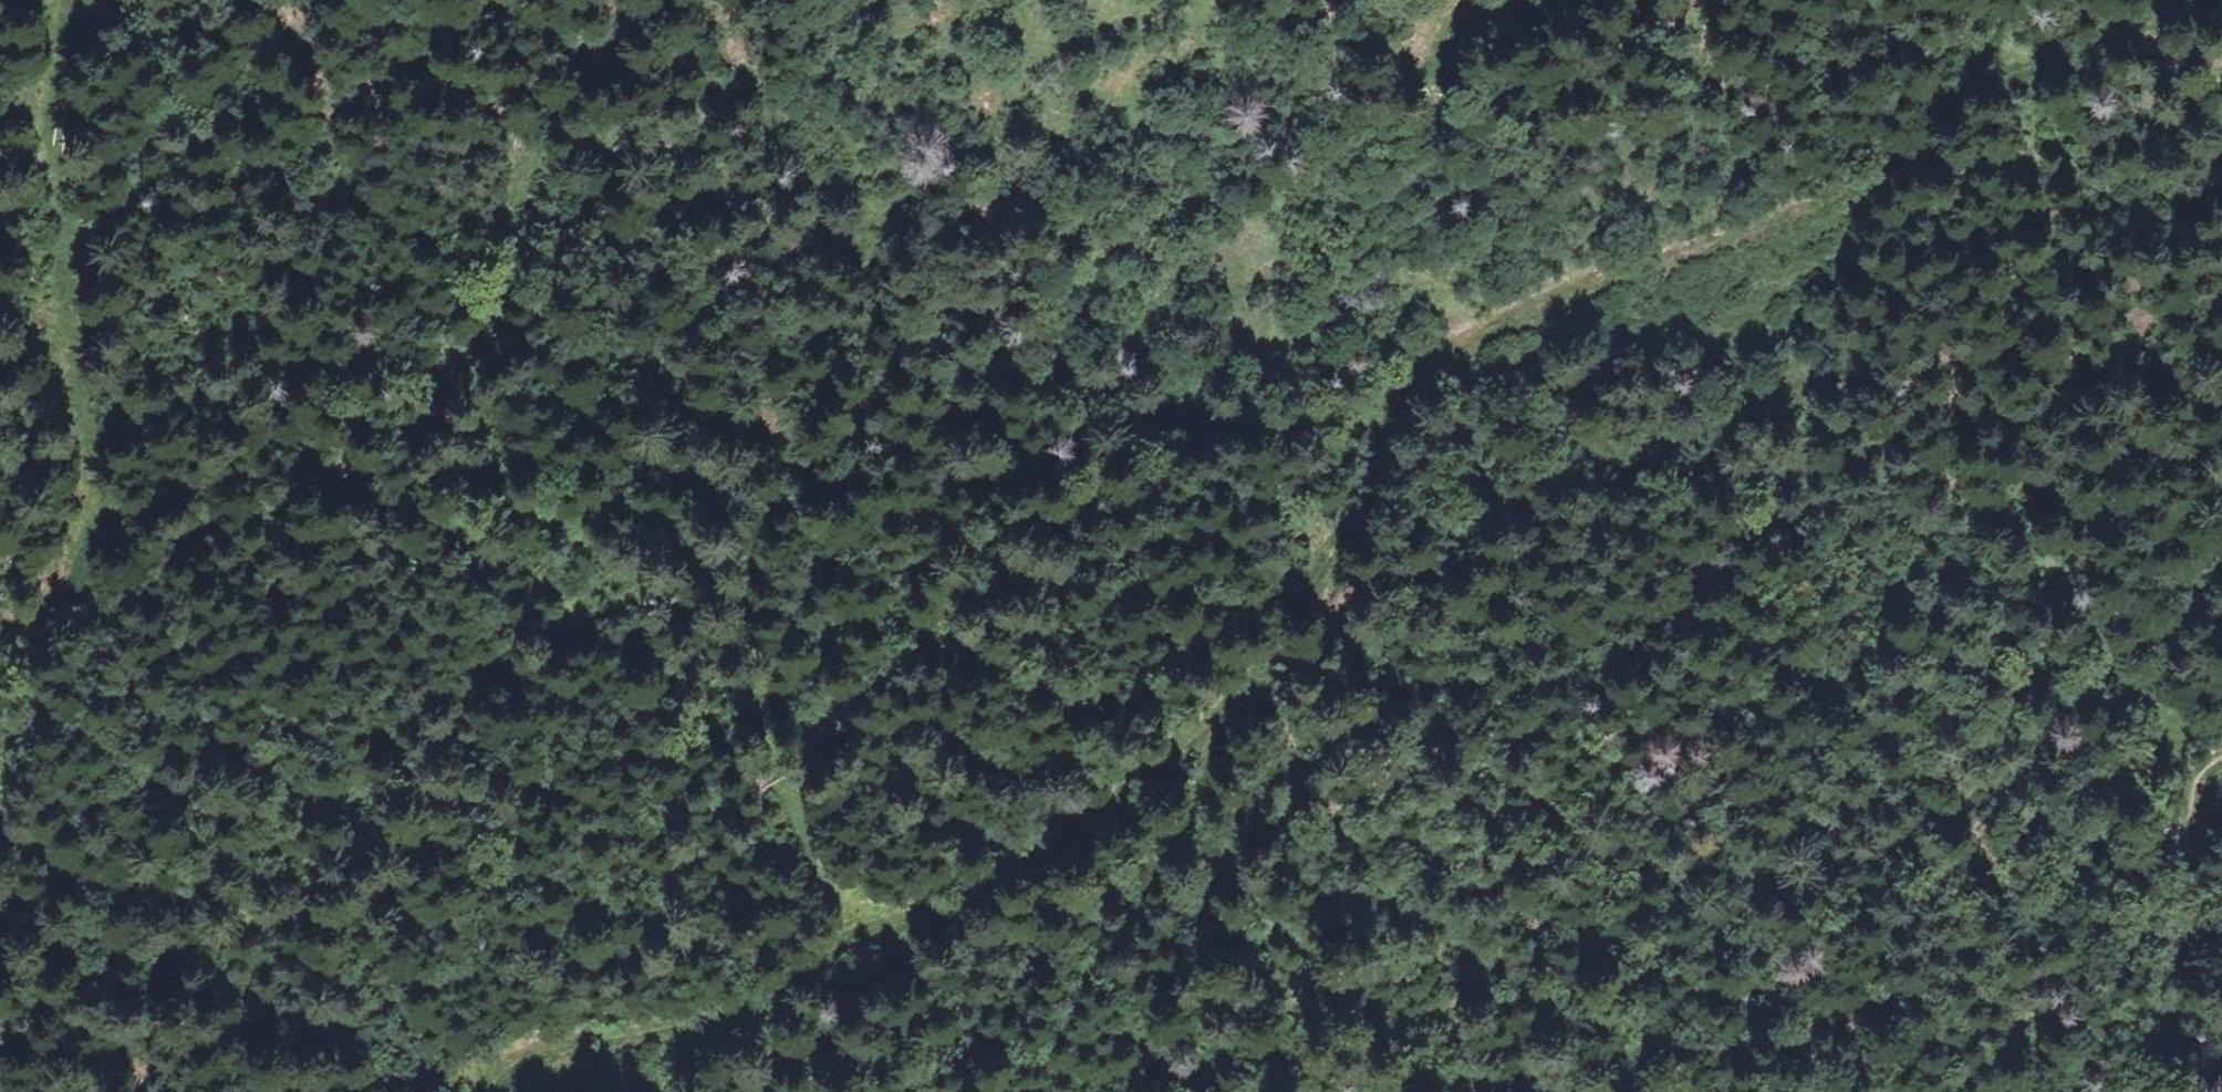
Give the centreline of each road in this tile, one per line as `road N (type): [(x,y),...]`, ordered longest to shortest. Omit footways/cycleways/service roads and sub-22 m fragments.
road 1 (track): [(2207,0),(1976,94),(1912,147),(1795,214),(1597,279),(1413,361),(1384,399),(1370,467),(1345,516),(1247,663),(1122,787),(937,909),(837,958),(711,1008),(579,1045),(499,1091)]
road 2 (track): [(888,931),(817,873),(753,694),(651,588),(501,478),(471,401),(474,352),(512,246),(511,190),(557,115),(649,0)]
road 3 (track): [(76,0),(55,57),(46,138),(62,204),(76,428),(105,511),(33,667),(24,744),(0,782)]
road 4 (track): [(2124,1091),(2156,1021),(2184,884),(2190,789),(2205,763),(2221,755)]

